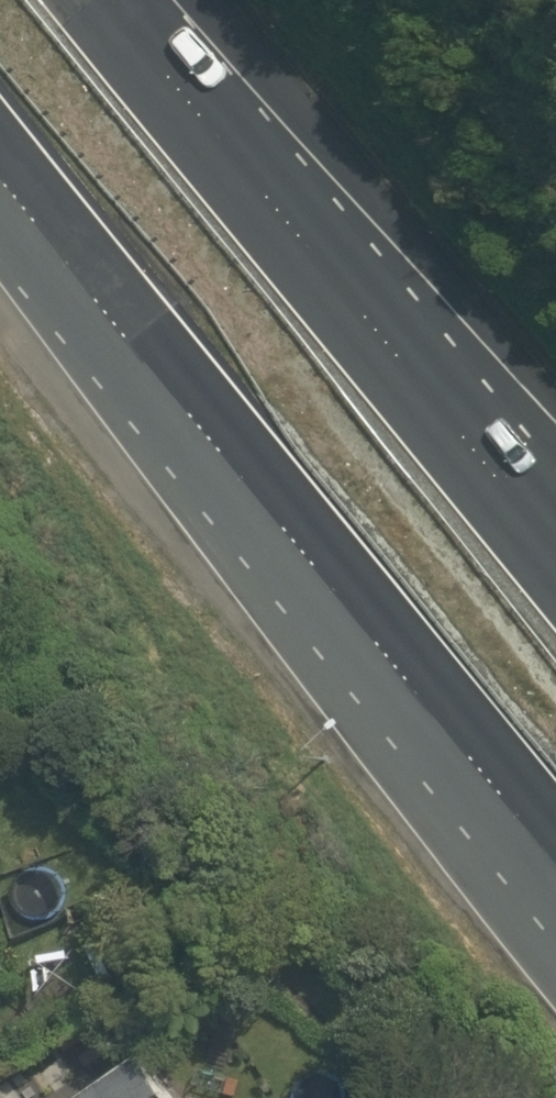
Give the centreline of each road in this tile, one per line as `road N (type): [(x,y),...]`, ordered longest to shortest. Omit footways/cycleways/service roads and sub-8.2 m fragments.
road 1 (motorway): [(555,939),(0,183)]
road 2 (motorway): [(555,862),(0,182)]
road 3 (motorway): [(107,0),(555,549)]

